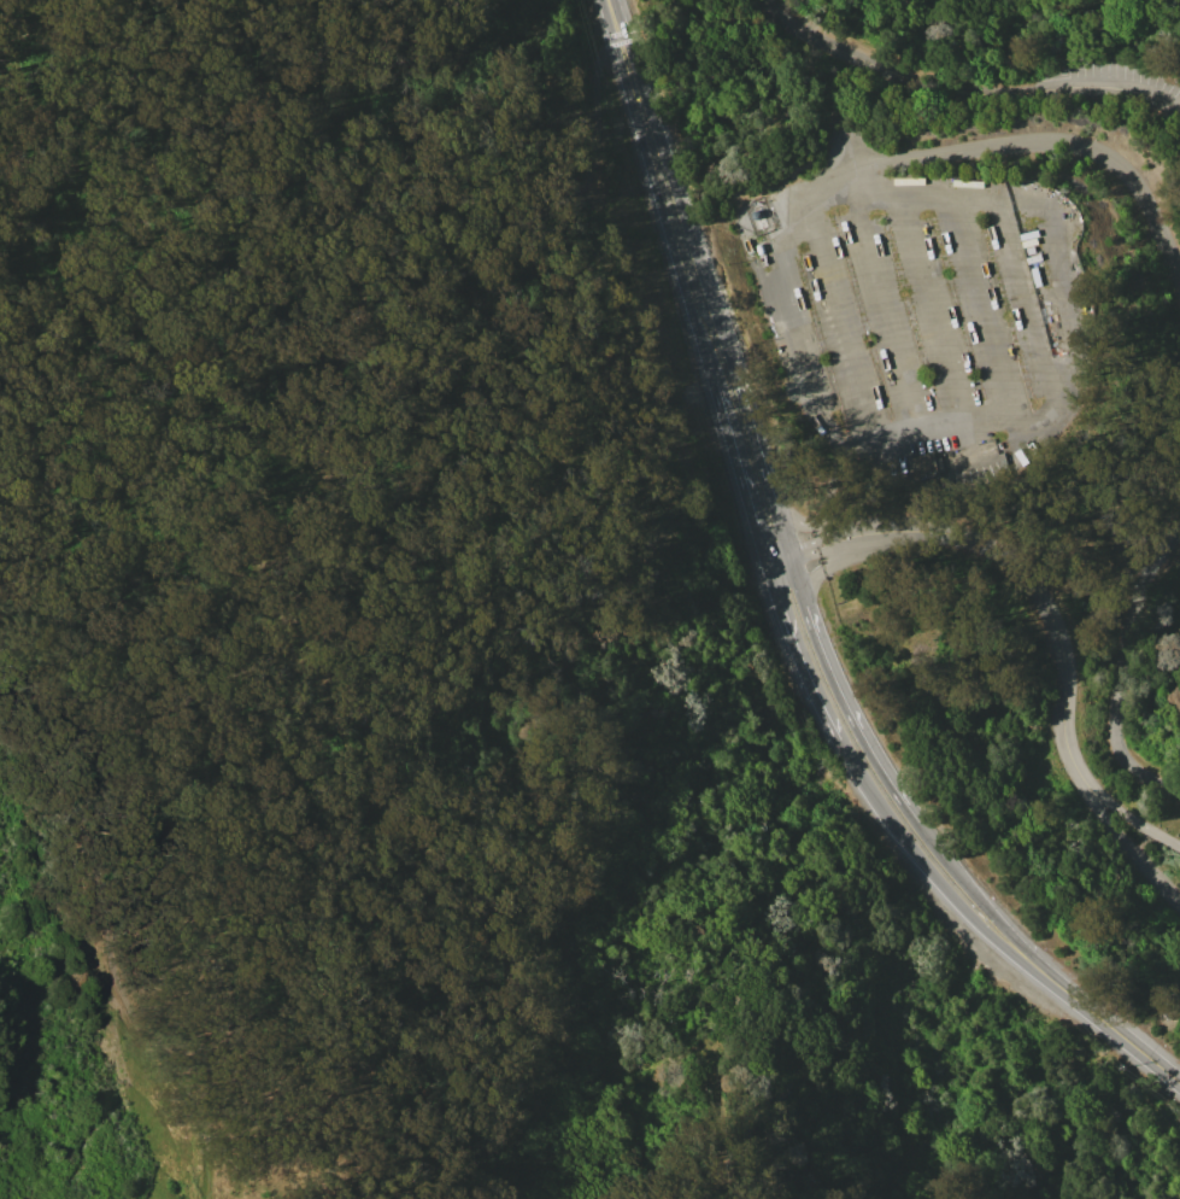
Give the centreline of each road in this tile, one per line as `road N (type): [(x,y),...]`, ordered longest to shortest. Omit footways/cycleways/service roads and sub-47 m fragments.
road 1 (track): [(0,9),(23,54),(53,233),(124,350),(152,451),(217,527),(319,795),(495,914),(513,1008),(579,1086),(681,1111),(739,1177),(736,1198)]
road 2 (primary): [(612,0),(821,686),(951,888),(1012,951),(1179,1083)]
road 3 (track): [(106,812),(94,776),(100,747),(221,660),(236,630),(247,562),(317,394),(348,207),(369,192),(510,211),(564,189),(599,160),(589,46),(634,34),(637,0)]
road 4 (track): [(204,1198),(196,1121),(133,995),(128,902),(106,812)]

